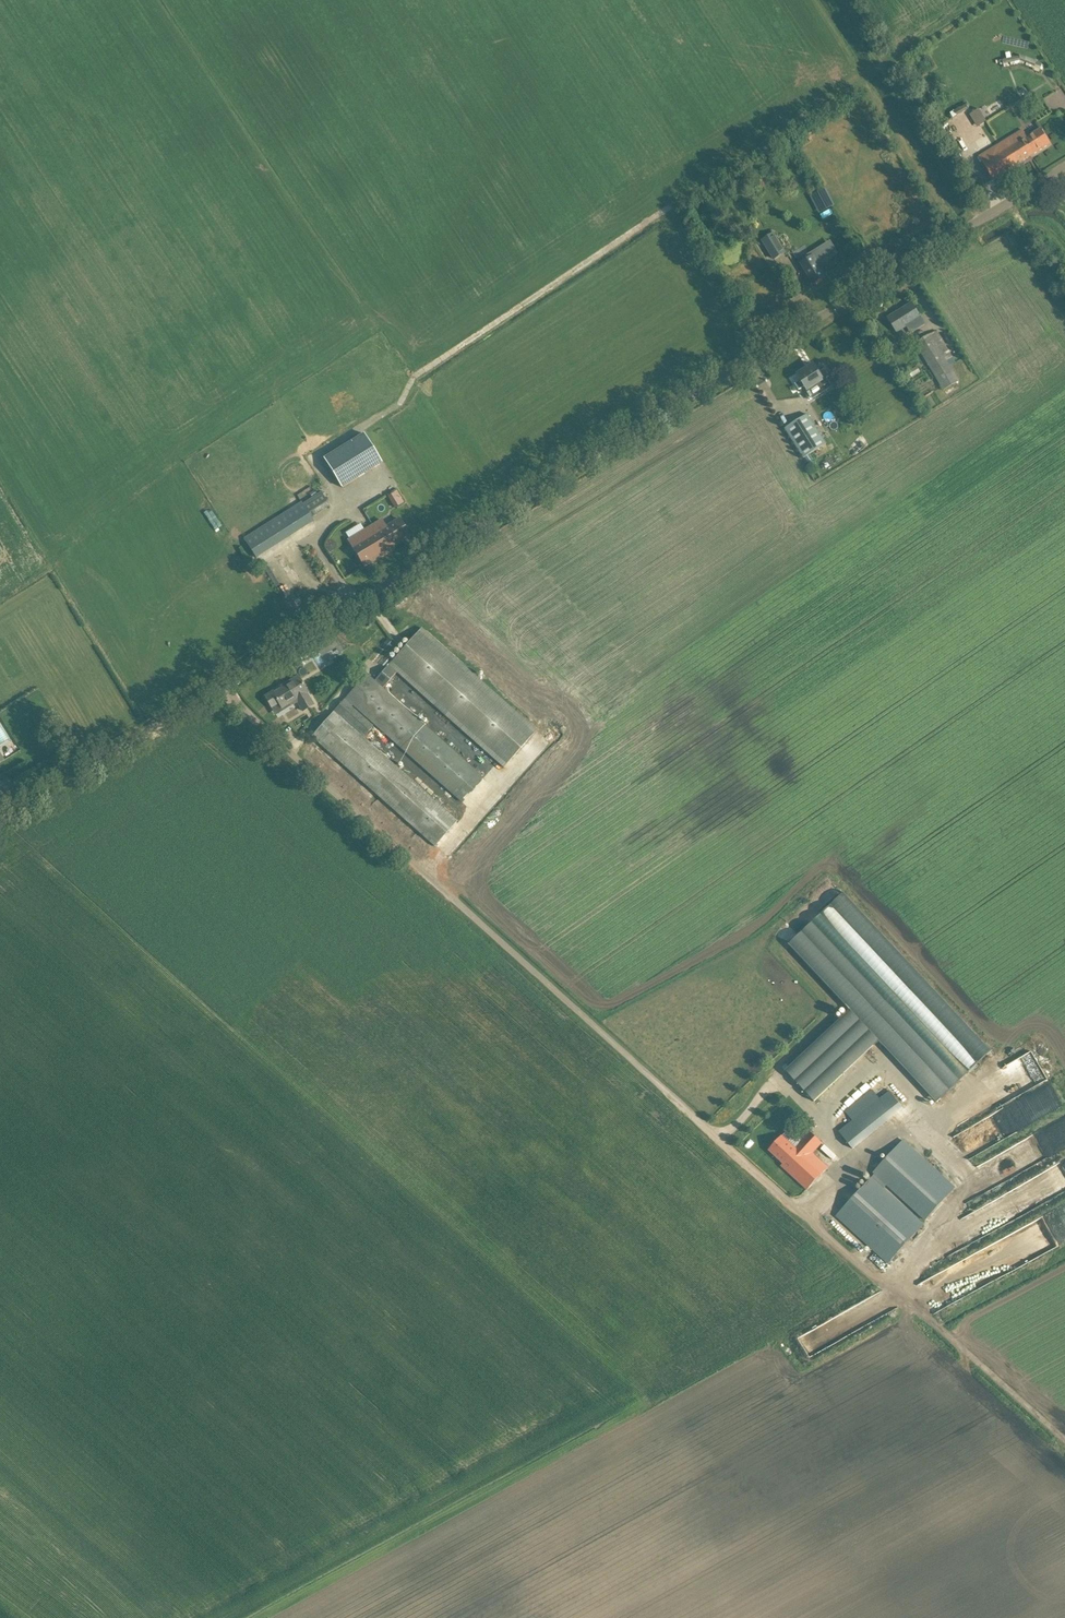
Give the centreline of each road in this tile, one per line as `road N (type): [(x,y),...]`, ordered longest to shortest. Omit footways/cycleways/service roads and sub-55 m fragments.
road 1 (unclassified): [(225,690),(254,726),(1064,1444)]
road 2 (unclassified): [(225,690),(1064,171)]
road 3 (track): [(979,224),(876,72),(416,381),(402,407),(313,460)]
road 4 (unclassified): [(0,825),(225,690)]

